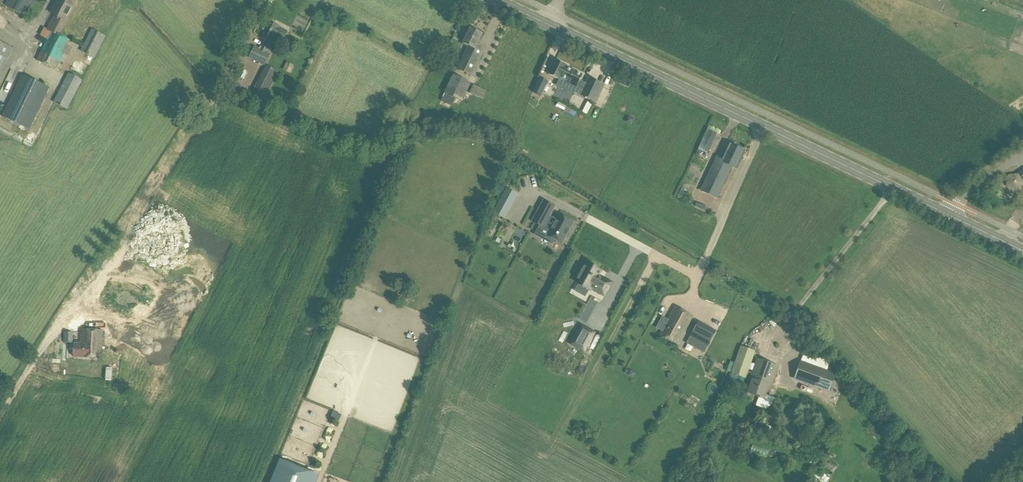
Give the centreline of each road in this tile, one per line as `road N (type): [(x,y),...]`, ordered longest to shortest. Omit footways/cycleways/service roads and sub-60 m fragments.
road 1 (secondary): [(948,215),(494,0)]

